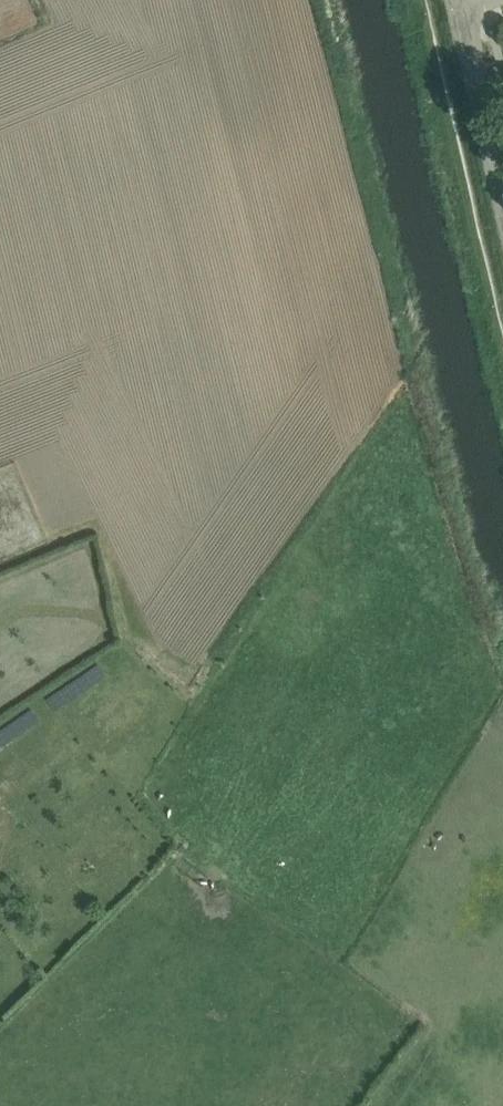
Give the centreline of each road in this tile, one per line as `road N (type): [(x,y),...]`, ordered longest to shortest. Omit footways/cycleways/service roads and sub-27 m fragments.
road 1 (residential): [(502,202),(458,6)]

